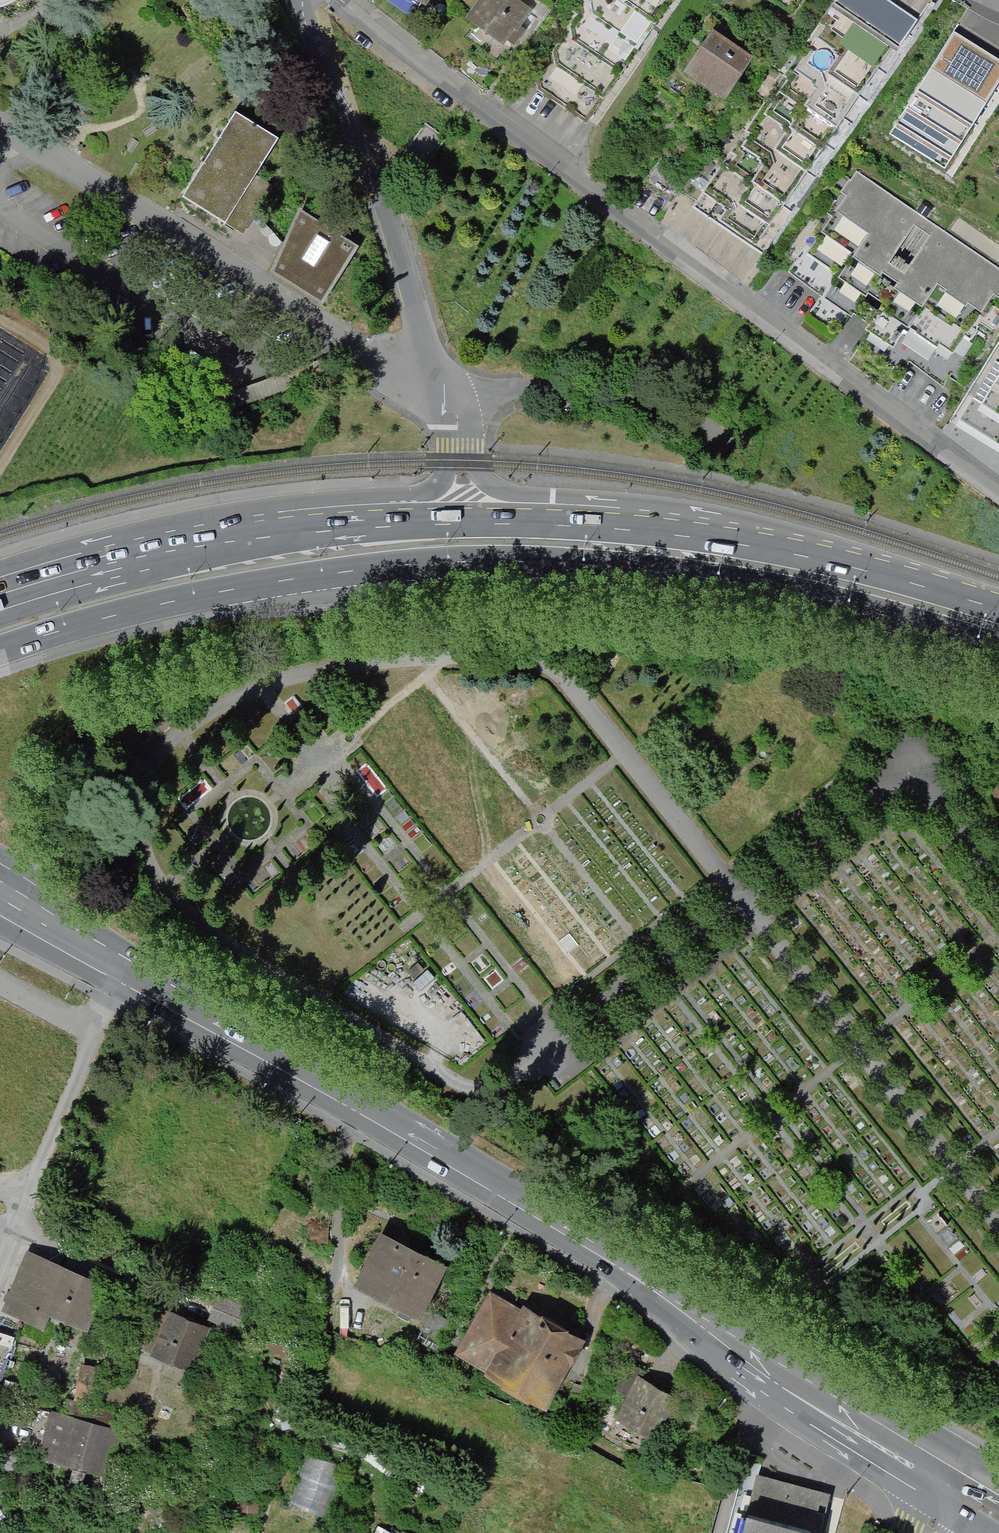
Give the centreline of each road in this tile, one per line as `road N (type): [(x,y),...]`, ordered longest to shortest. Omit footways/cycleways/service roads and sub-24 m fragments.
road 1 (primary): [(0,653),(213,595),(437,565),(559,564),(751,584),(998,647)]
road 2 (residential): [(338,0),(998,493)]
road 3 (secondary): [(128,967),(612,1256)]
road 4 (primary): [(778,546),(566,518),(426,515),(272,528)]
road 5 (residential): [(304,0),(456,429)]
road 6 (residential): [(778,546),(723,518),(673,507),(505,492),(487,480),(456,429)]
road 7 (primary): [(272,528),(151,552),(0,598)]
road 8 (secondary): [(998,1484),(771,1351)]
road 9 (residential): [(949,1492),(934,1468),(781,1372),(771,1351)]
road 10 (residential): [(456,429),(432,489),(328,500),(272,528)]
road 11 (primary): [(998,606),(778,546)]
road 12 (residential): [(762,1384),(791,1424),(899,1496),(913,1529)]
road 13 (secondary): [(762,1384),(929,1494)]
road 14 (secondary): [(612,1256),(762,1384)]
road 15 (secondary): [(771,1351),(612,1256)]
road 16 (secondary): [(128,967),(0,889)]

